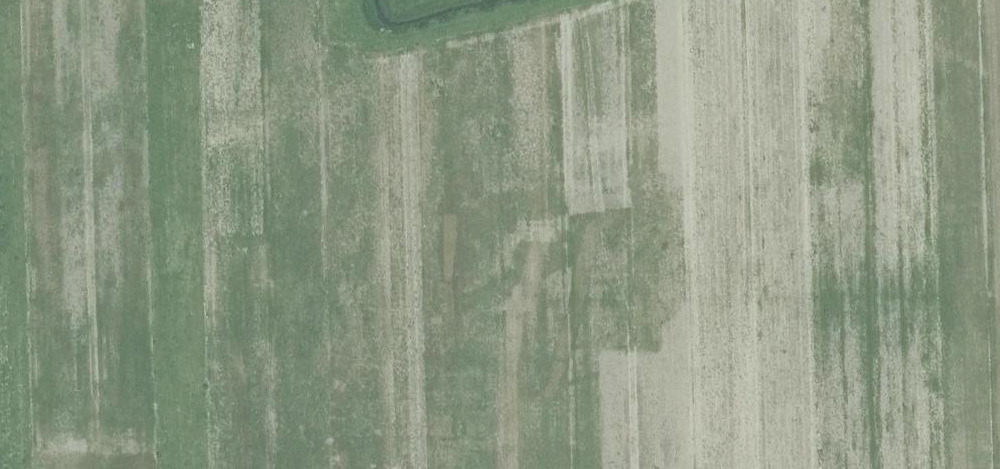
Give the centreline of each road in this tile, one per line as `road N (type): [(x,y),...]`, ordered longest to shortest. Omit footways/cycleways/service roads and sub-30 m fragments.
road 1 (track): [(999,291),(158,312),(150,303),(145,0)]

